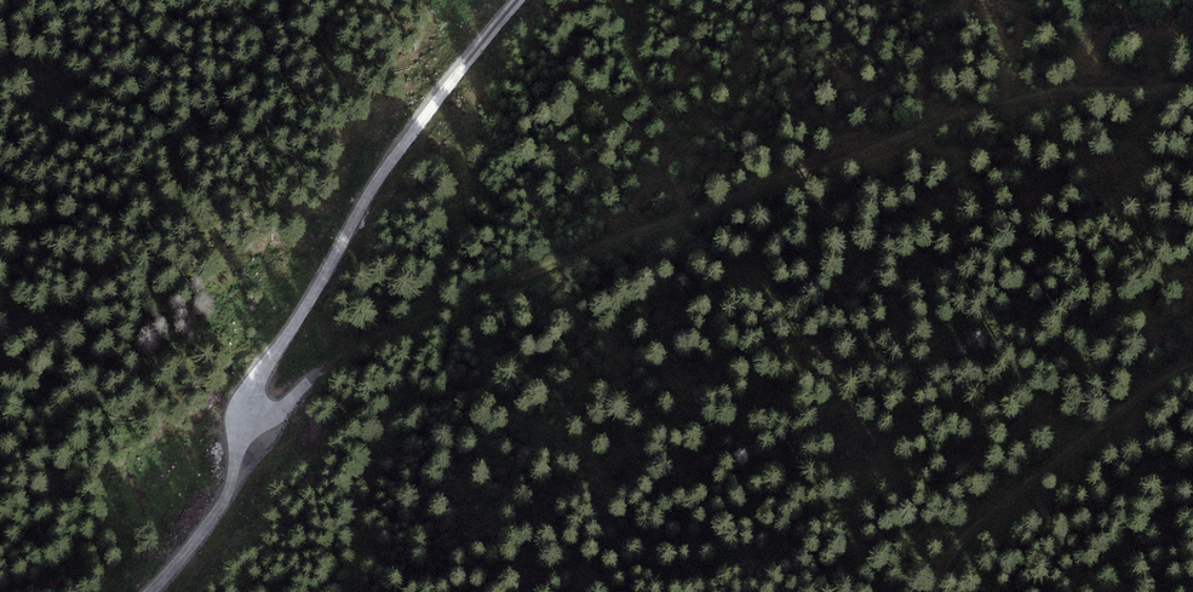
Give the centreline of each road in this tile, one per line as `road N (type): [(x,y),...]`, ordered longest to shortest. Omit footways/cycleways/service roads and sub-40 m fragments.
road 1 (track): [(1192,93),(976,113),(453,300),(279,393),(263,392),(261,374),(389,152),(521,0)]
road 2 (track): [(932,591),(960,550),(1124,405),(1192,376)]
road 3 (track): [(143,591),(188,537),(270,396)]

